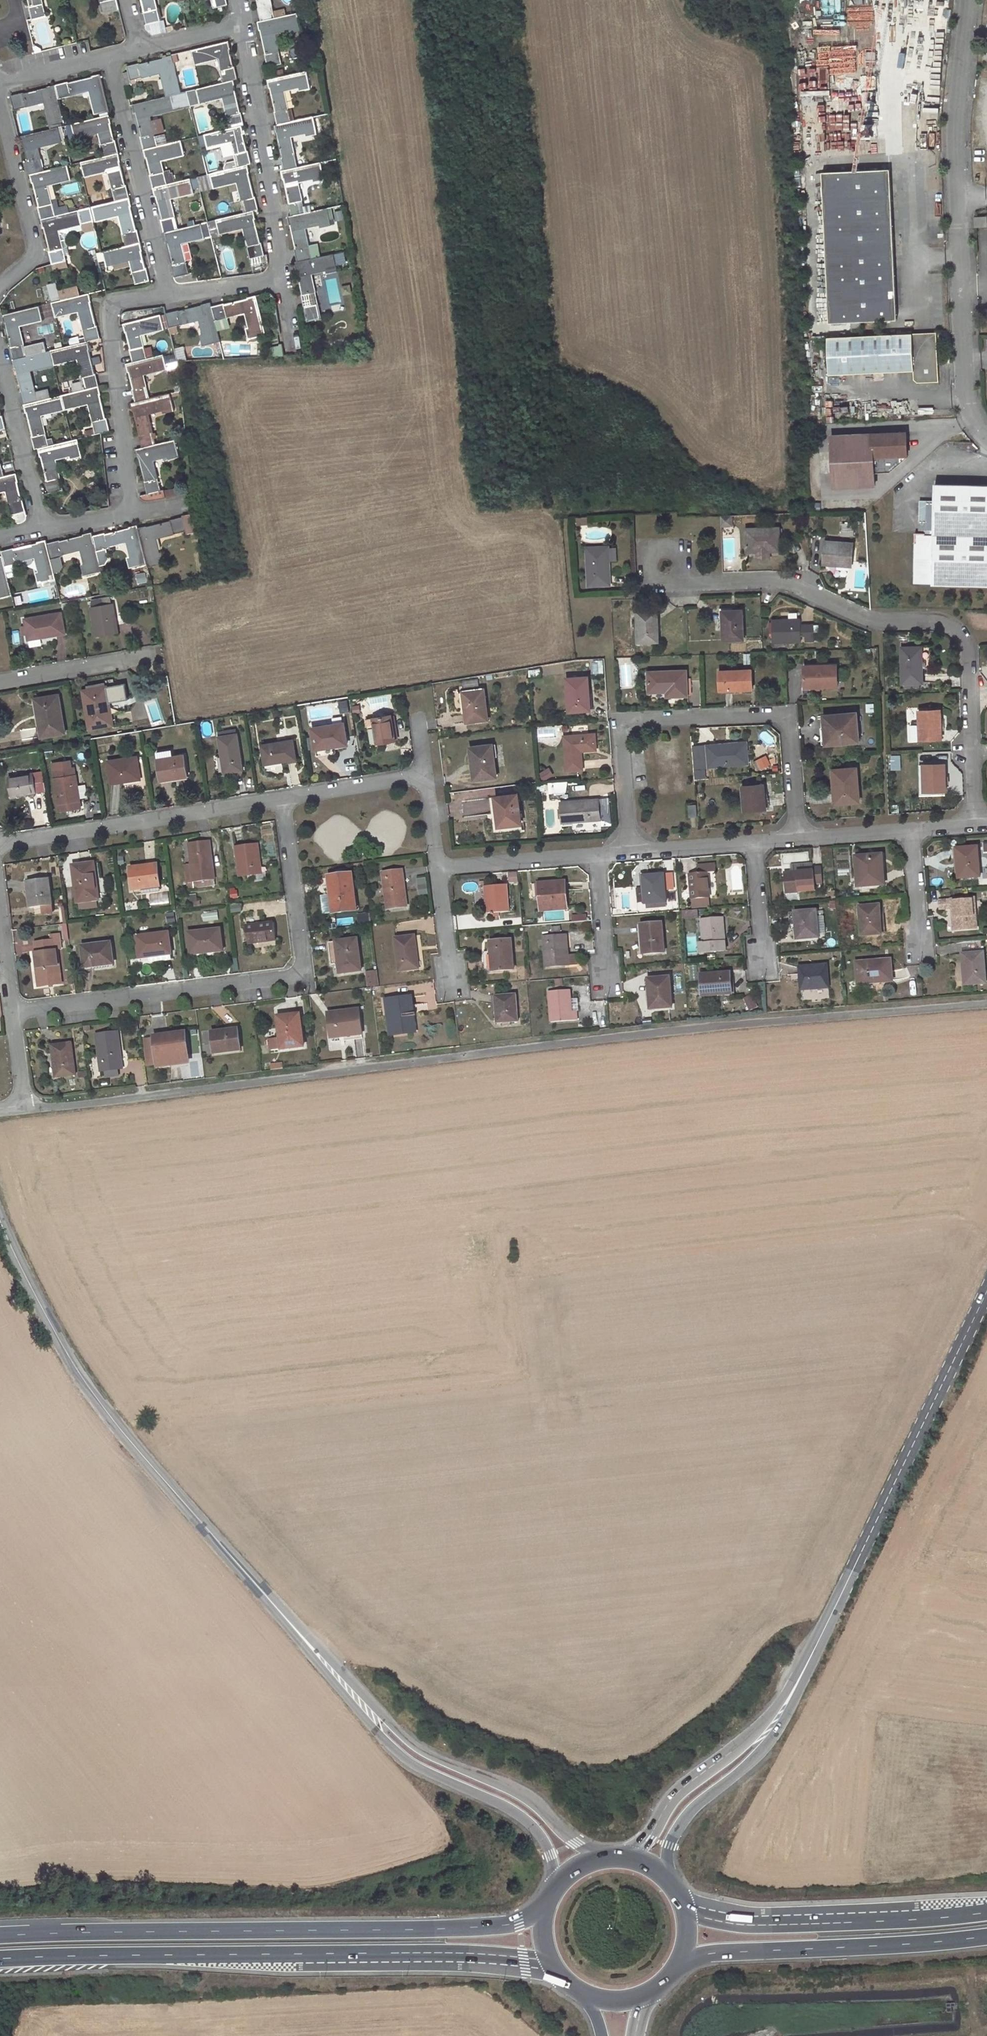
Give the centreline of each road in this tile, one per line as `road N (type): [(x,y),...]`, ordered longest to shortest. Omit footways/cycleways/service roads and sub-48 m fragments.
road 1 (residential): [(986,1002),(713,1024),(32,1105)]
road 2 (trunk): [(0,1959),(452,1953),(548,1963)]
road 3 (trunk): [(544,1907),(492,1928),(0,1936)]
road 4 (residential): [(975,825),(969,650),(956,630),(932,620),(879,621),(787,581),(694,580)]
road 5 (residential): [(10,1010),(293,972),(301,948),(282,797)]
road 6 (unclassified): [(264,1594),(93,1394),(0,1223)]
road 7 (residential): [(970,0),(959,108),(970,422),(986,433)]
road 8 (unclassified): [(607,1857),(575,1842),(528,1796),(410,1744),(264,1594)]
road 9 (unclassified): [(264,1594),(384,1740),(412,1763),(517,1813),(544,1844),(552,1891)]
road 10 (unclassified): [(805,1668),(986,1293)]
road 11 (residential): [(629,851),(620,733),(632,721),(784,715),(799,838)]
road 12 (trunk): [(681,1962),(714,1953),(986,1936)]
road 13 (trunk): [(986,1912),(744,1925),(685,1908)]
road 14 (residential): [(0,843),(282,797)]
road 15 (residential): [(169,294),(112,304),(129,515)]
road 16 (unclassified): [(667,1878),(669,1845),(687,1815),(776,1734),(805,1668)]
road 17 (unclassified): [(805,1668),(770,1717),(680,1790),(632,1859)]
road 18 (residential): [(244,25),(285,280)]
road 19 (residential): [(111,55),(169,294)]
road 20 (residential): [(0,286),(36,259),(37,244),(0,101)]
road 21 (residential): [(40,527),(0,354)]
road 22 (residential): [(595,854),(436,864)]
road 23 (residential): [(0,682),(145,656)]
road 24 (residential): [(282,797),(424,774)]
road 25 (residential): [(607,990),(595,854)]
road 26 (residential): [(436,864),(453,996)]
road 27 (residential): [(764,973),(753,842)]
road 28 (residential): [(920,958),(911,829)]
road 29 (residential): [(753,842),(629,851)]

